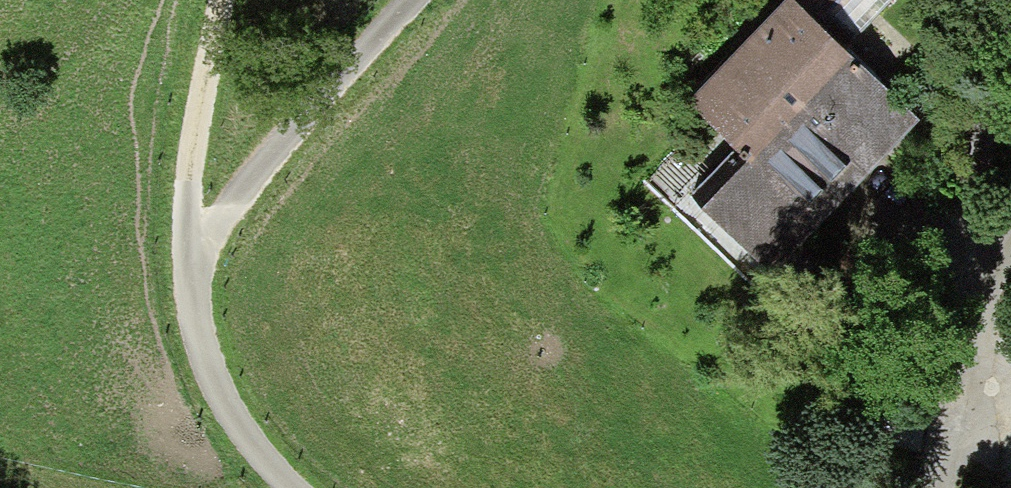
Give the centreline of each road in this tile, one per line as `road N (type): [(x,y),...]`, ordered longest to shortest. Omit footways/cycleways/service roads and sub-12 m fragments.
road 1 (track): [(293,487),(219,410),(181,324),(180,272),(408,0)]
road 2 (track): [(220,0),(182,171),(180,272)]
road 3 (track): [(1010,27),(957,280)]
road 4 (track): [(957,280),(939,487)]

